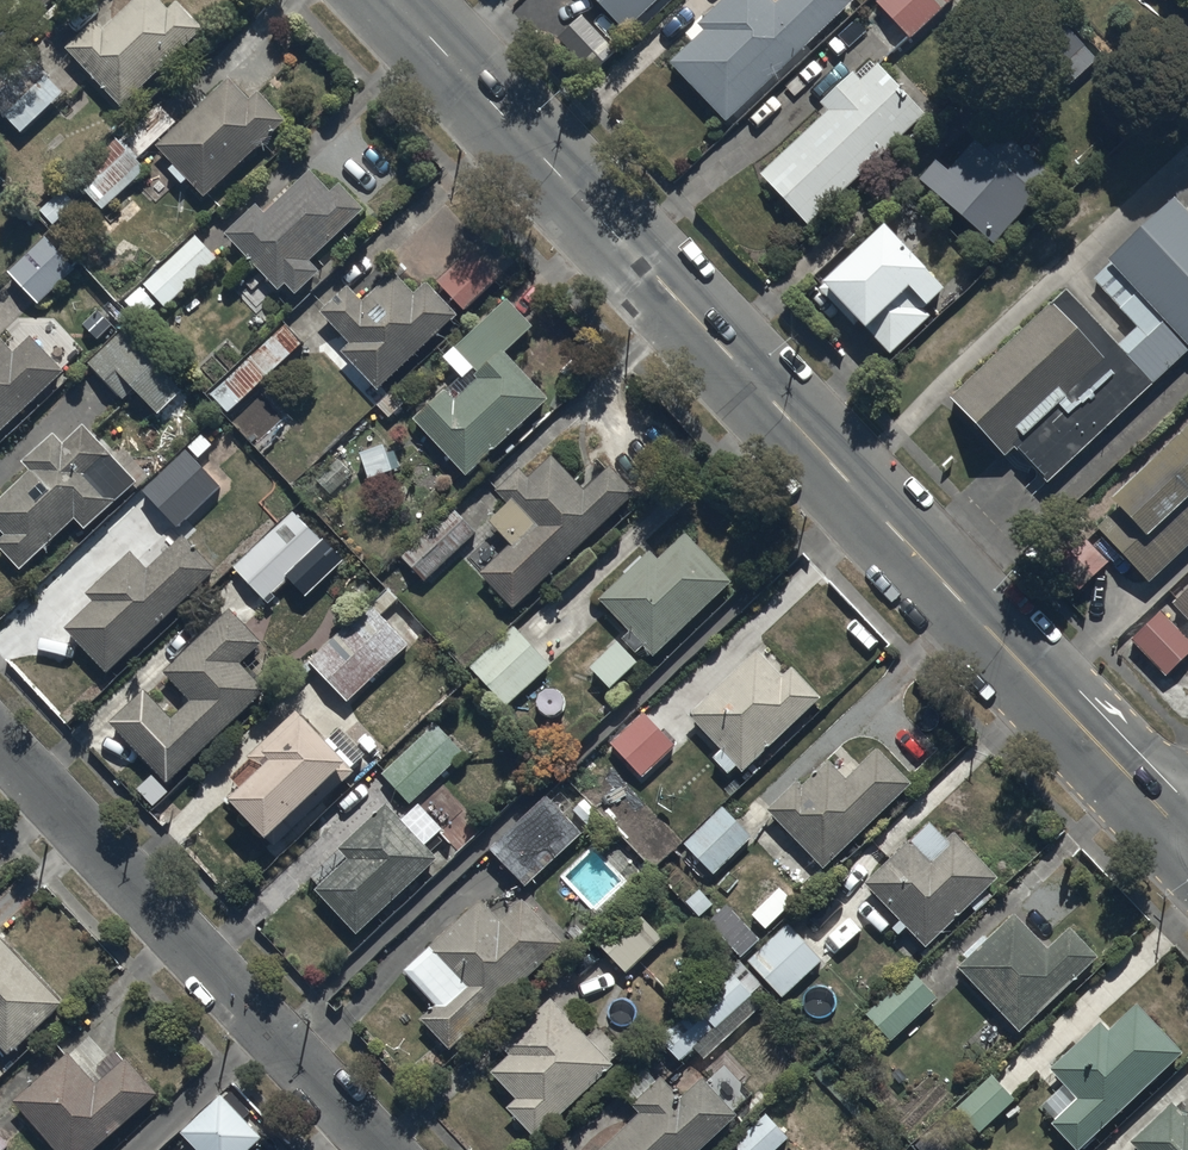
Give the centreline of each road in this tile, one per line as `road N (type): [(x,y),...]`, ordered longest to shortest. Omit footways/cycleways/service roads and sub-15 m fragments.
road 1 (tertiary): [(394,0),(1187,845)]
road 2 (residential): [(382,1149),(0,749)]

